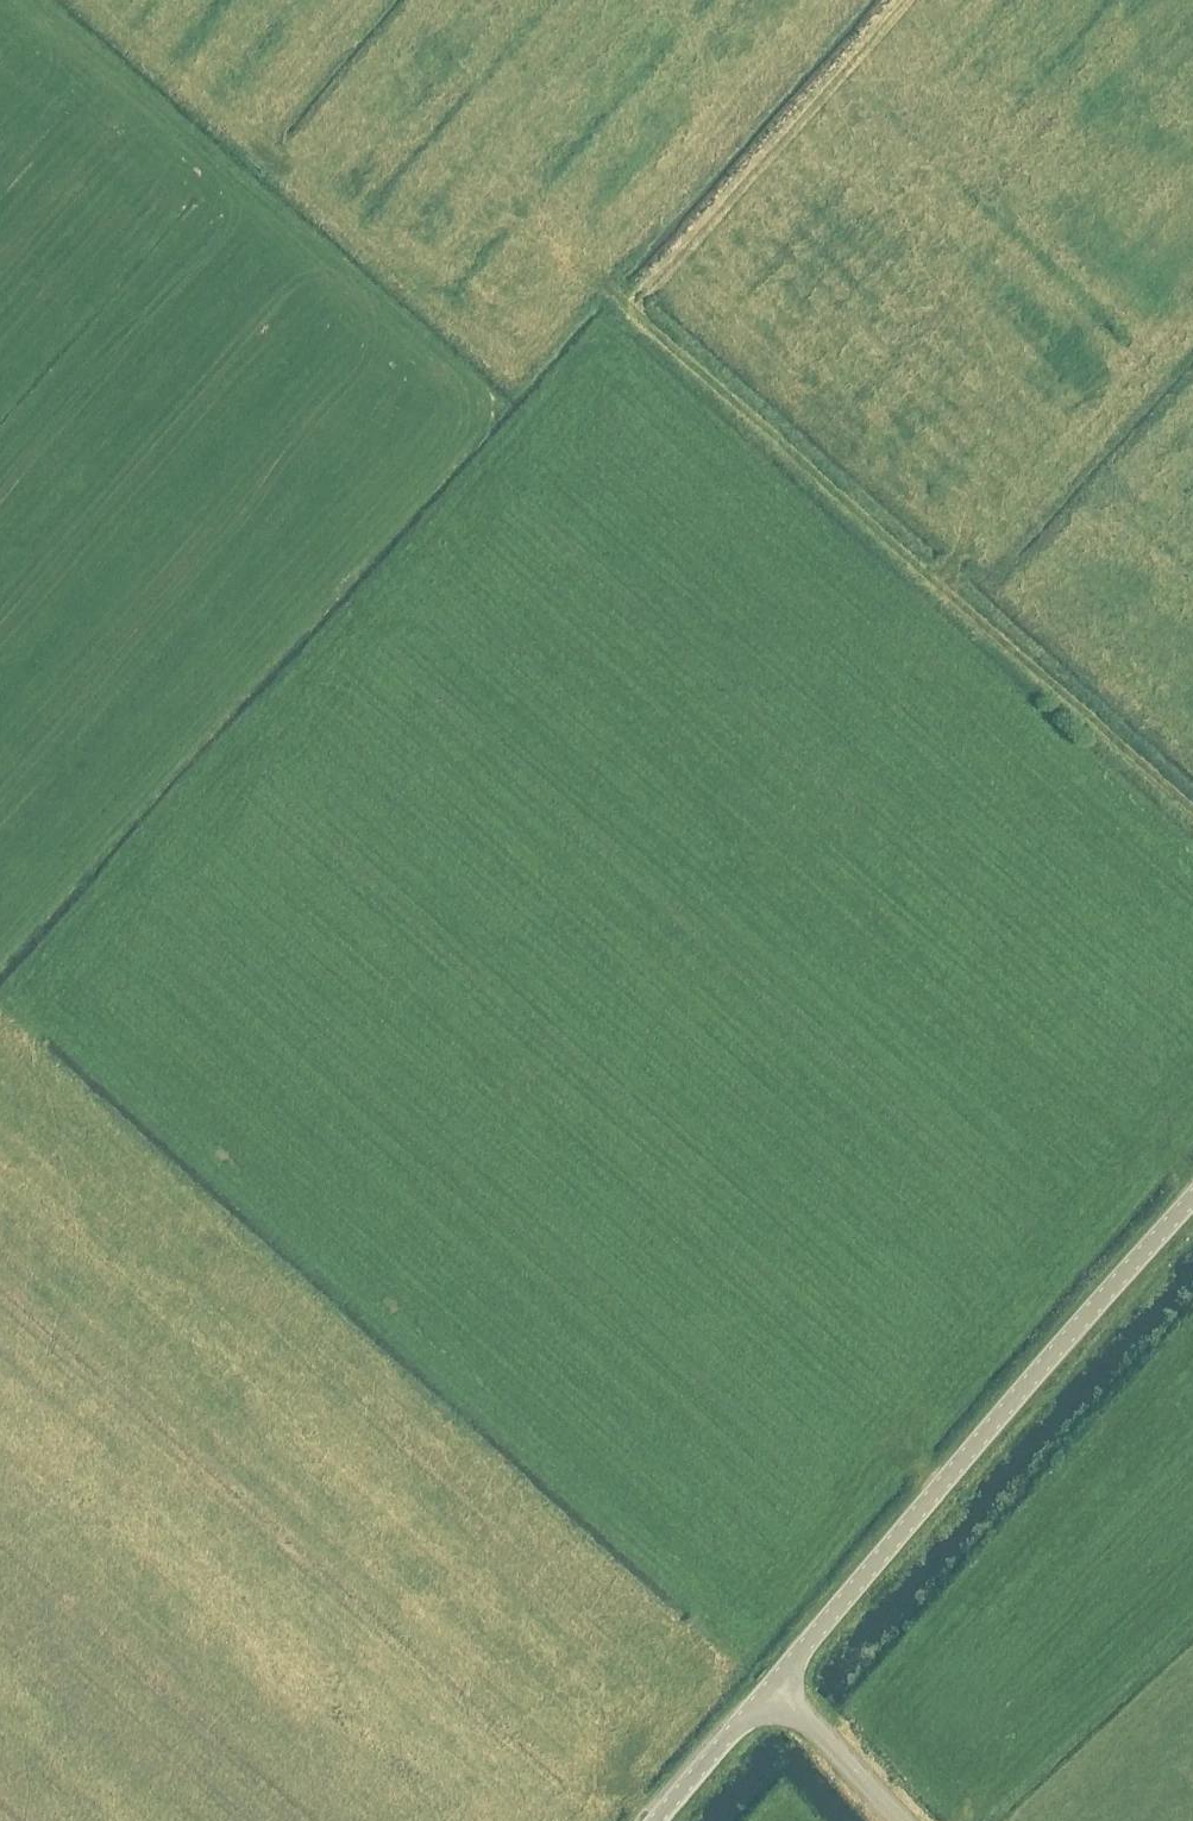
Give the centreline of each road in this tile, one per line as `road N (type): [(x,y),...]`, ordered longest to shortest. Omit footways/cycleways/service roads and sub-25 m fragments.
road 1 (tertiary): [(771,1684),(1192,1194)]
road 2 (unclassified): [(899,1820),(771,1684)]
road 3 (tertiary): [(653,1820),(771,1684)]

